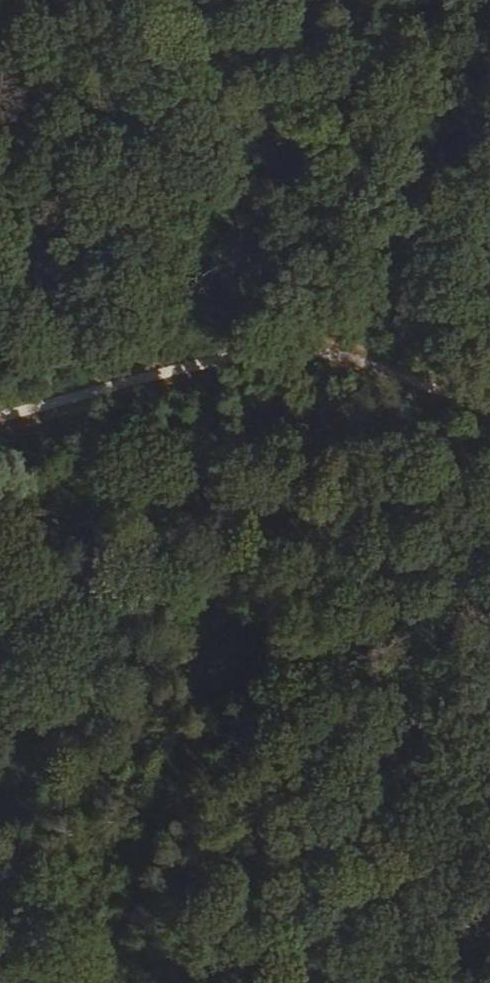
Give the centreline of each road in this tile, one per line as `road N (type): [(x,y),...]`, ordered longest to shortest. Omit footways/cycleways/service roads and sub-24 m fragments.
road 1 (track): [(0,412),(179,366),(291,349),(489,402)]

